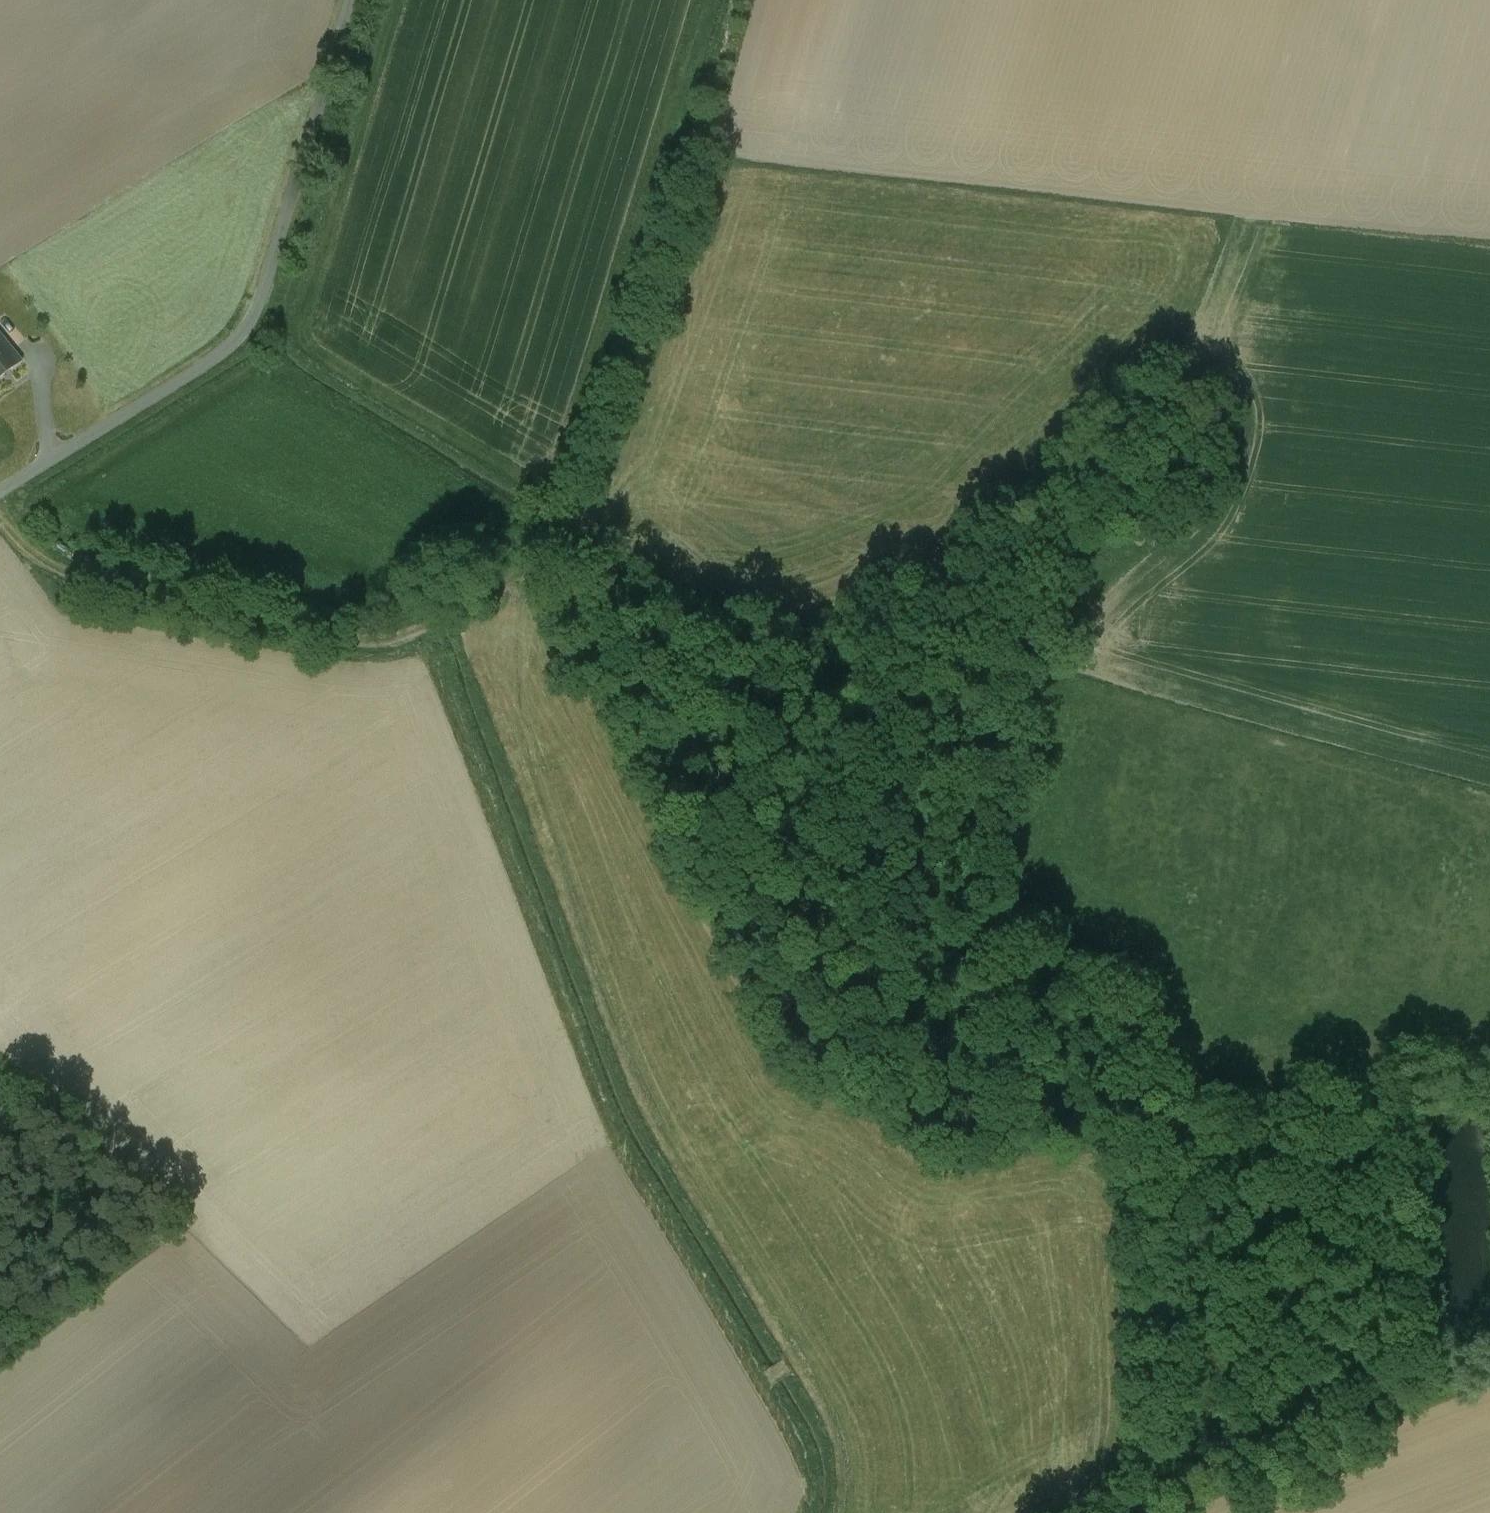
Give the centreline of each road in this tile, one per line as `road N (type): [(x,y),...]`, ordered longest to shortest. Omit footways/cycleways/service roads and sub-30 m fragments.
road 1 (unclassified): [(348,0),(262,298),(241,334),(0,491)]
road 2 (track): [(0,524),(91,586),(333,637),(382,639),(540,562),(572,535)]

